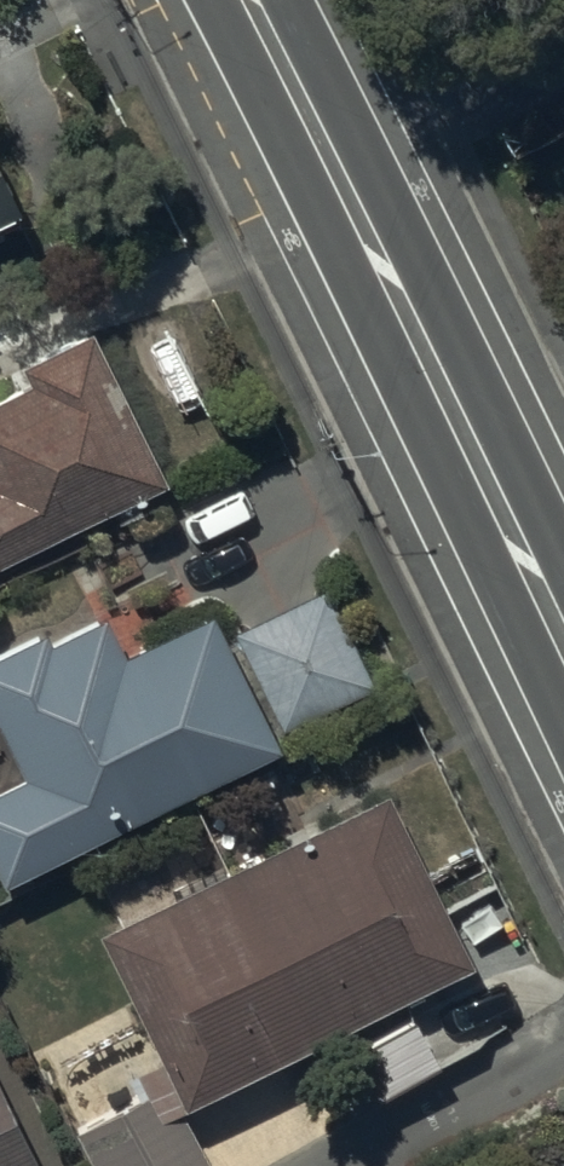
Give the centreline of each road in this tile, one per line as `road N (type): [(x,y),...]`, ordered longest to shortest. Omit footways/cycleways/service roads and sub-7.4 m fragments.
road 1 (secondary): [(335,150),(563,642)]
road 2 (residential): [(335,150),(563,52)]
road 3 (residential): [(563,1049),(350,1165)]
road 4 (secondary): [(256,0),(335,150)]

